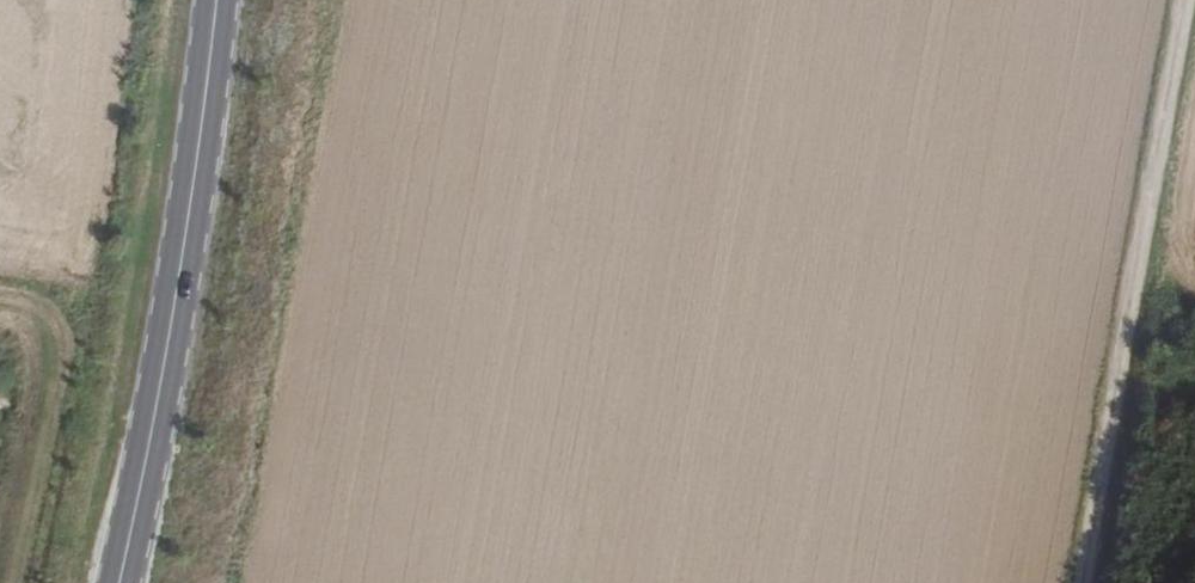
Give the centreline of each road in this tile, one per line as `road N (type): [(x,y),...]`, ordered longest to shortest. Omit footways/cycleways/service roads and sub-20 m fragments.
road 1 (primary): [(209,0),(188,243),(113,582)]
road 2 (track): [(1097,582),(1194,13)]

